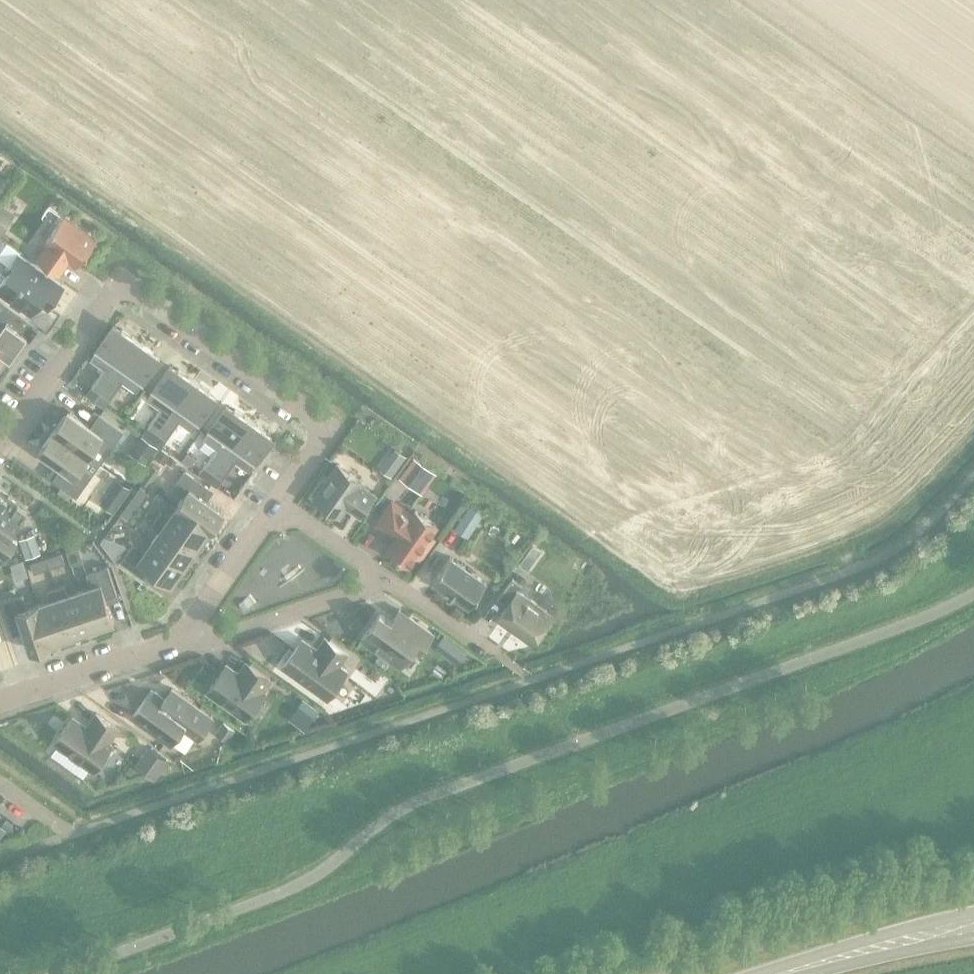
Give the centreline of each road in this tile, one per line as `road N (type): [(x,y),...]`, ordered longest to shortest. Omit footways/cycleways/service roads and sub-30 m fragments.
road 1 (residential): [(276,504),(329,429),(126,282),(13,441),(0,433)]
road 2 (residential): [(178,646),(391,581)]
road 3 (secondary): [(779,973),(973,924)]
road 4 (residential): [(0,701),(178,646)]
road 5 (residential): [(178,646),(276,504)]
road 6 (residential): [(391,581),(276,504)]

